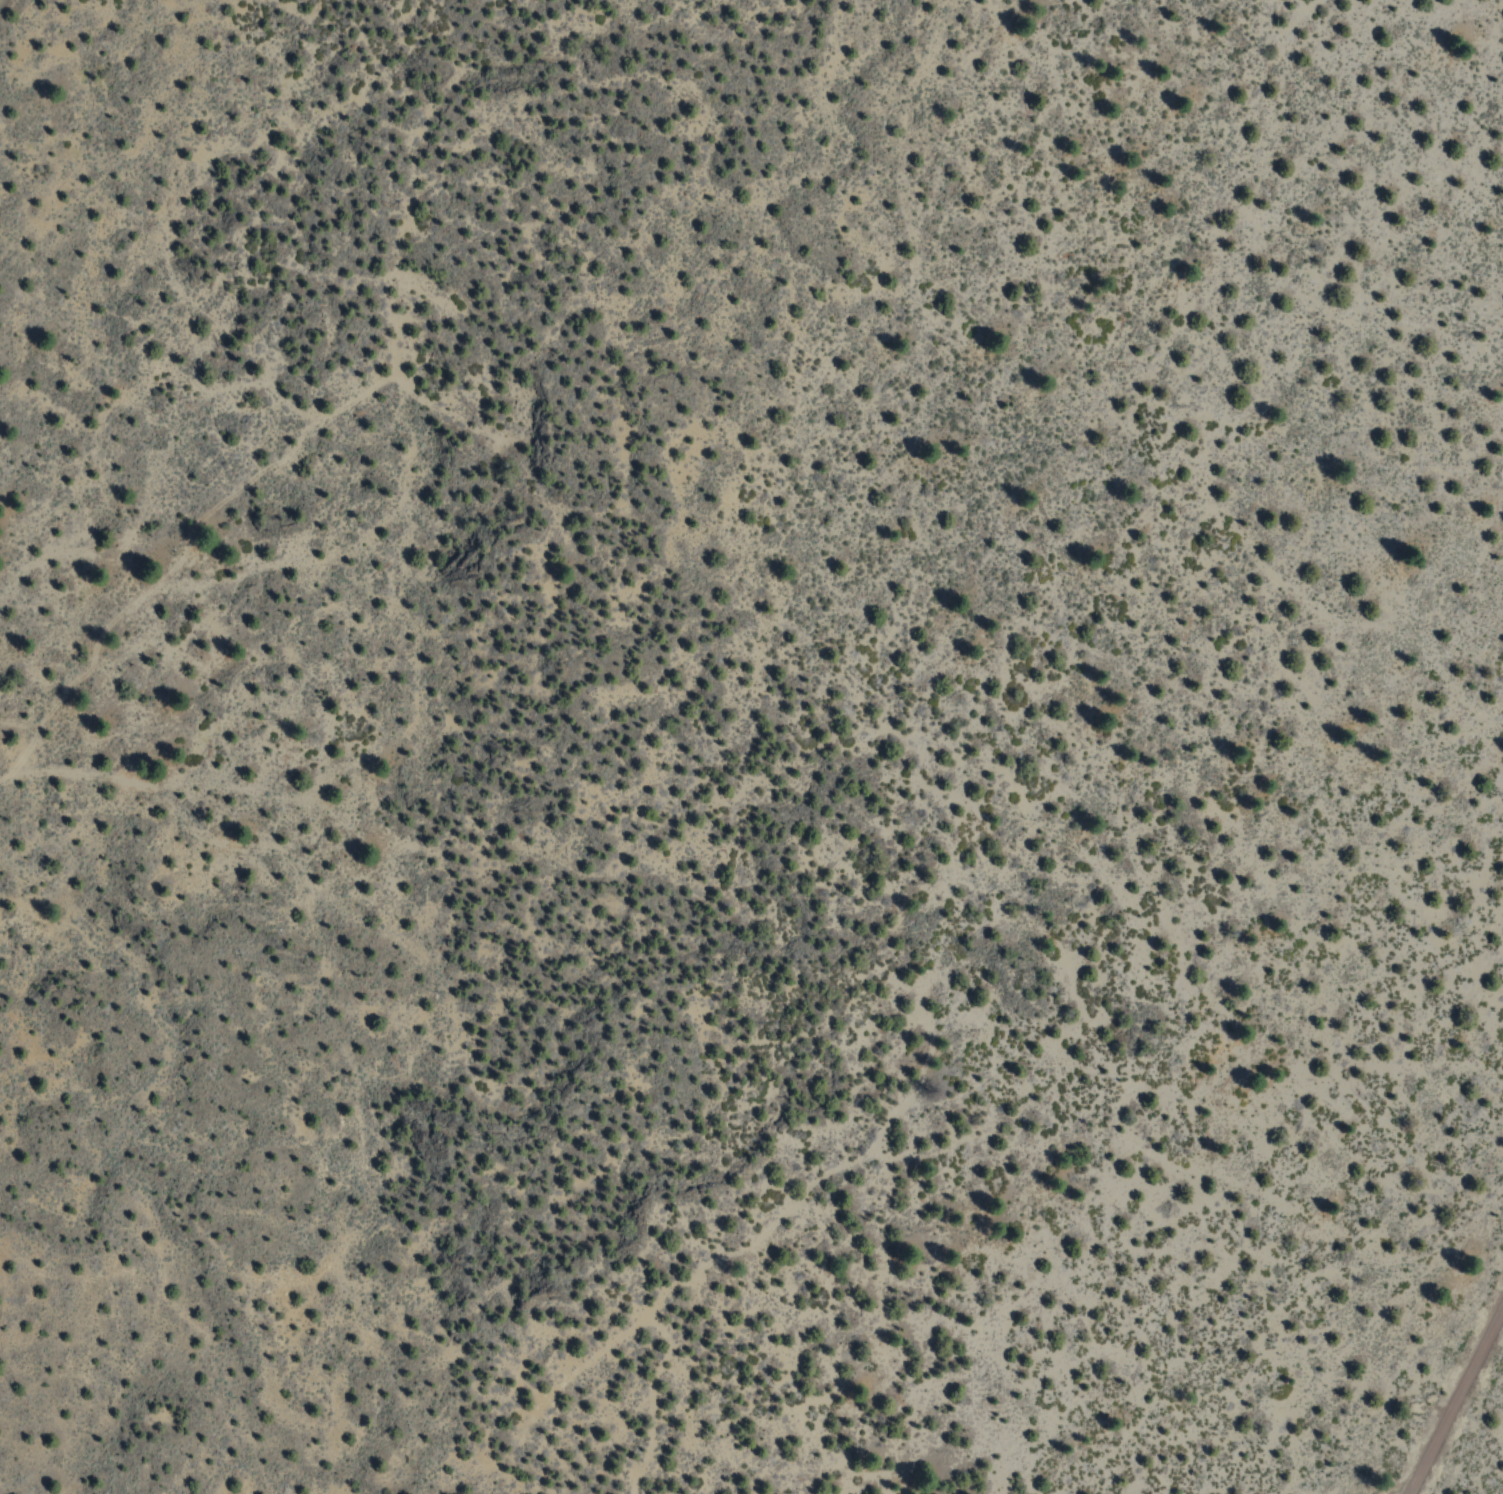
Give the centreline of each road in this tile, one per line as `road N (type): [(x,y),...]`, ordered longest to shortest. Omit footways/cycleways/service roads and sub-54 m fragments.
road 1 (residential): [(1502,1291),(1400,1493)]

